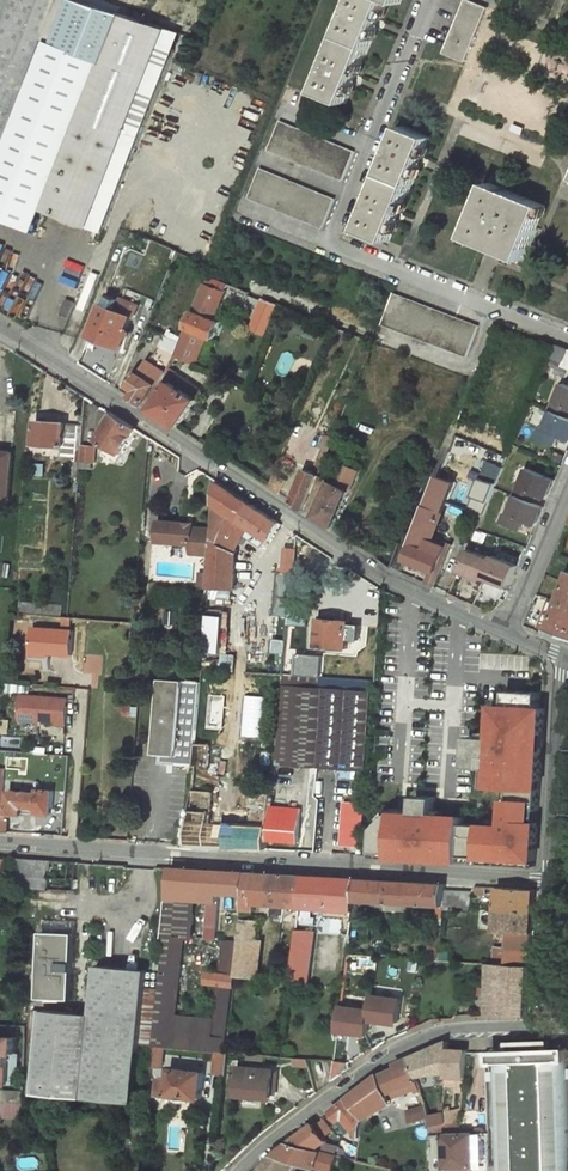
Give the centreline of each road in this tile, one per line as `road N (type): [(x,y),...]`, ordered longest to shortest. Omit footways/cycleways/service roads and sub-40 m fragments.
road 1 (unclassified): [(506,631),(359,560),(0,327)]
road 2 (unclassified): [(546,882),(0,842)]
road 3 (unclassified): [(541,1030),(460,1029),(397,1046),(239,1170)]
road 4 (residential): [(427,0),(334,226),(343,247)]
road 5 (residential): [(343,247),(567,338)]
road 6 (unclassified): [(549,839),(562,657)]
road 7 (residential): [(506,631),(567,481)]
road 8 (unclassified): [(546,882),(541,1030)]

